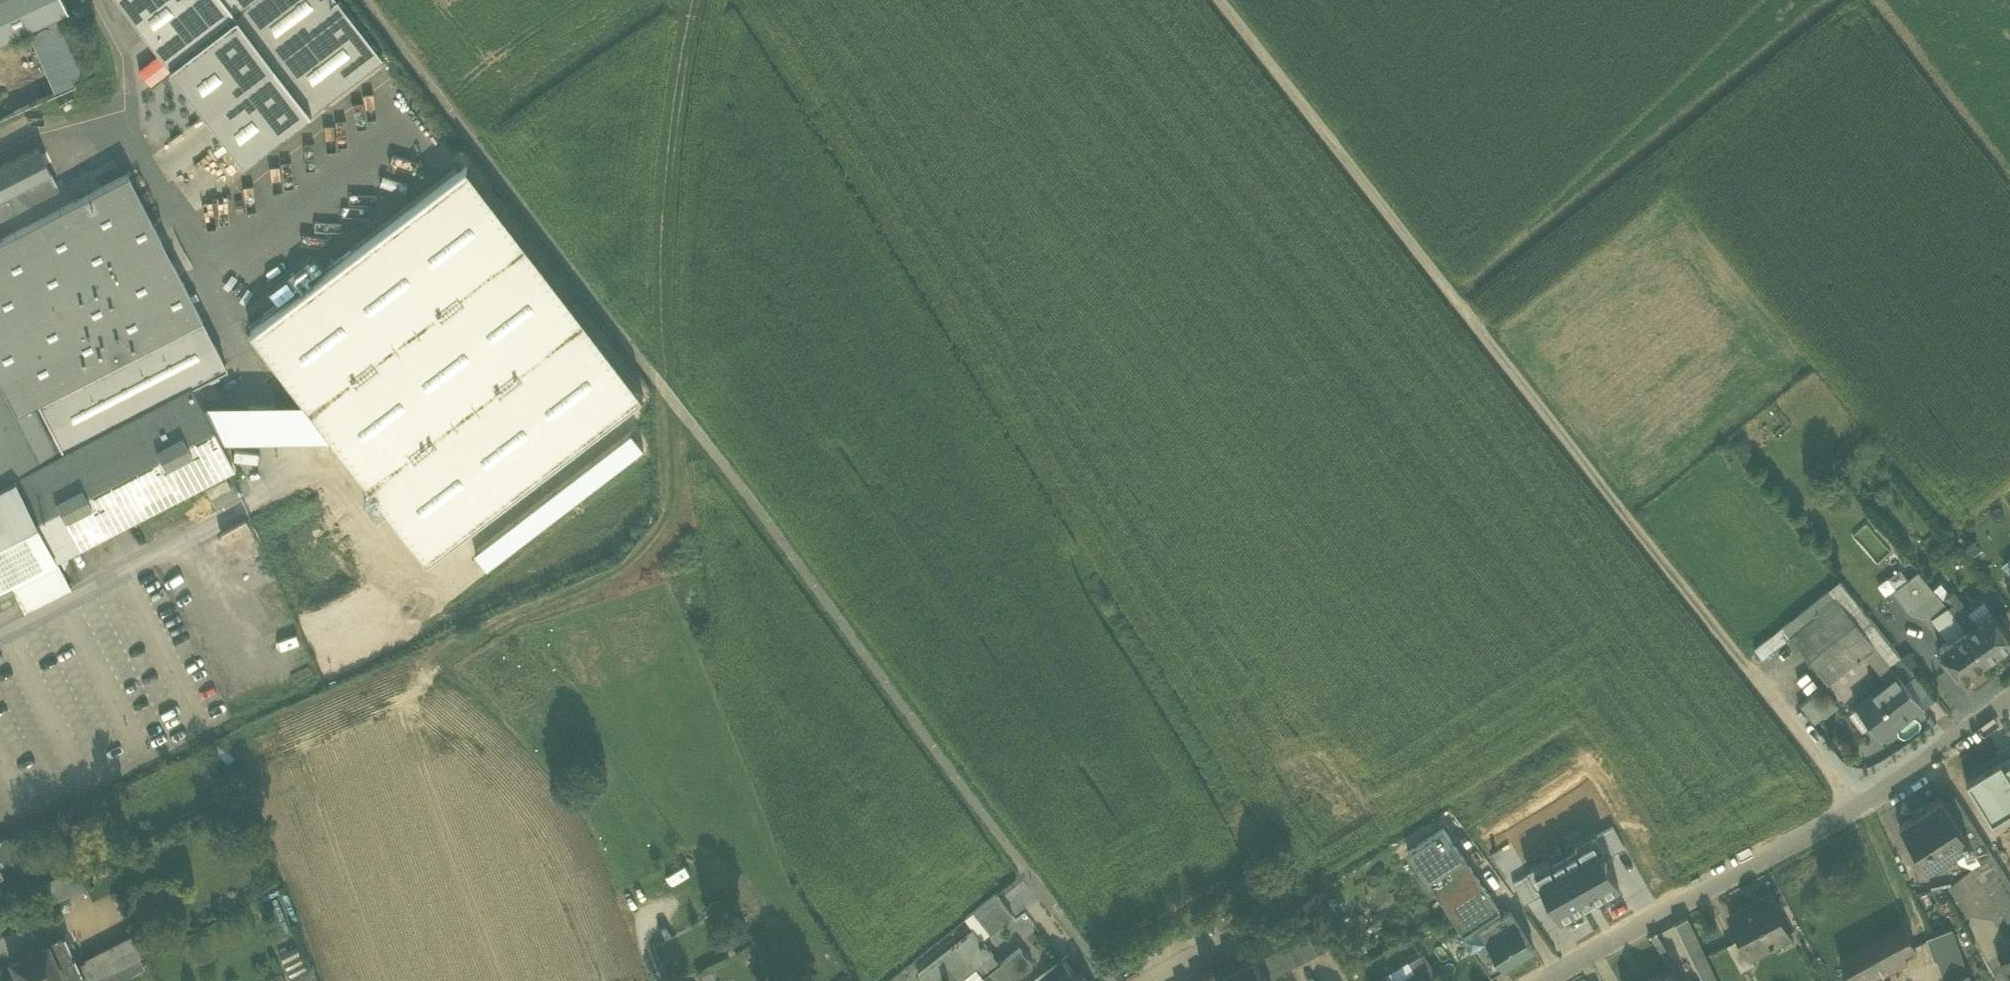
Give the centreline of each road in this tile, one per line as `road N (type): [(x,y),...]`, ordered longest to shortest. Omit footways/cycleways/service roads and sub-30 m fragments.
road 1 (track): [(1221,0),(1862,802)]
road 2 (track): [(698,0),(677,110),(661,269),(688,598)]
road 3 (residential): [(1544,980),(1862,802),(2009,693)]

